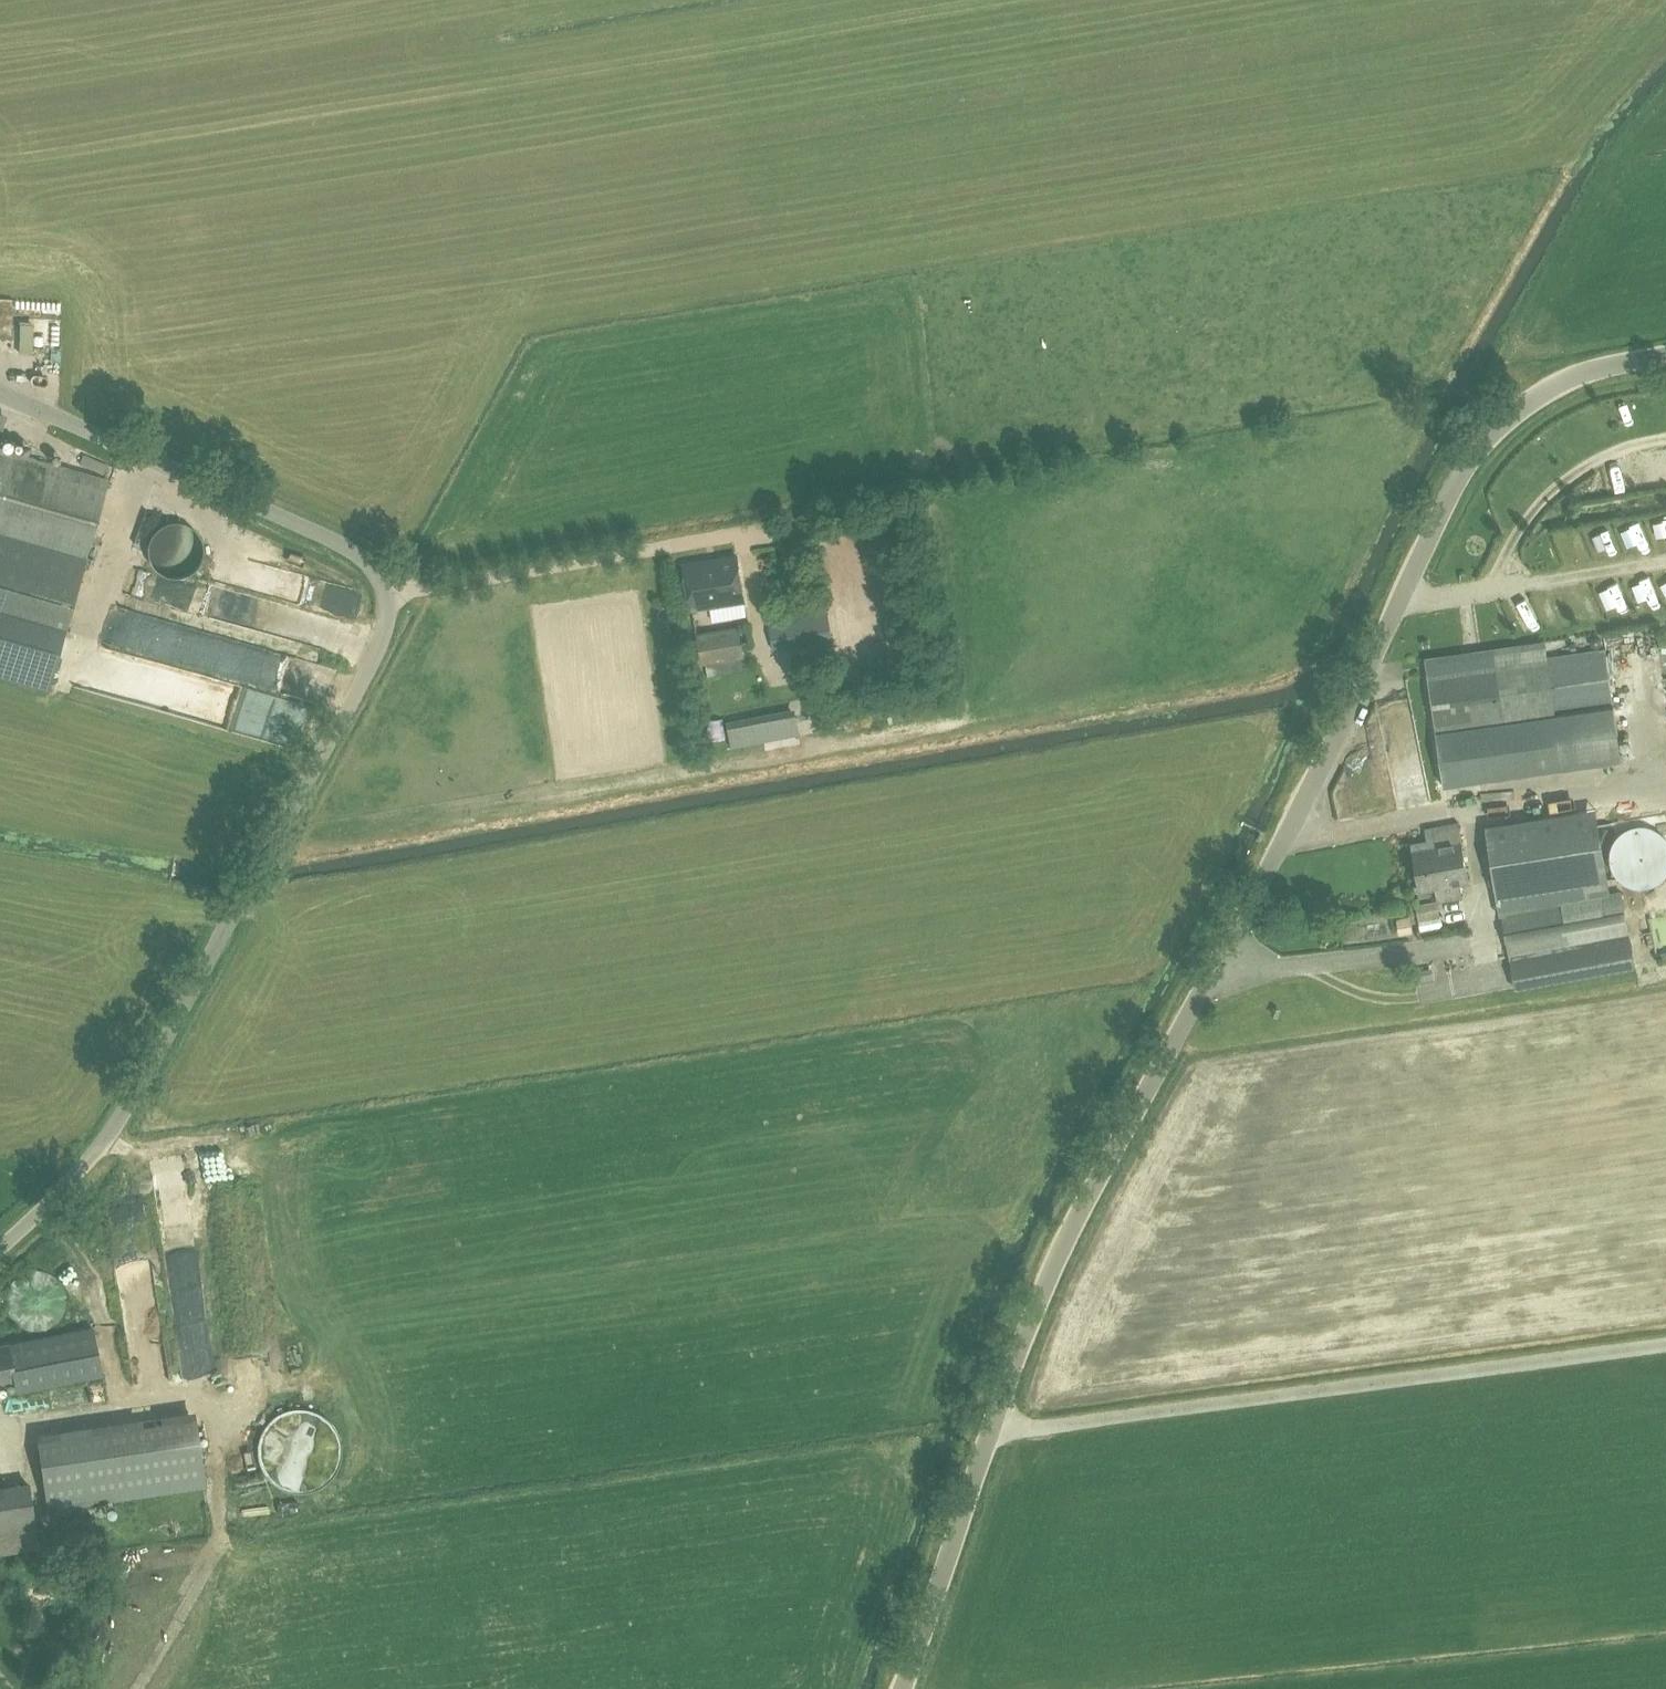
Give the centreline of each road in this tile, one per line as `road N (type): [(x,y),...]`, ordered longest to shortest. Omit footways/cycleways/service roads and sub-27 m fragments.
road 1 (unclassified): [(898,1688),(1035,1304),(1468,464),(1530,402),(1580,374),(1665,356)]
road 2 (unclassified): [(0,1250),(74,1179),(148,1073),(361,684),(387,609),(378,578),(349,549),(0,394)]

